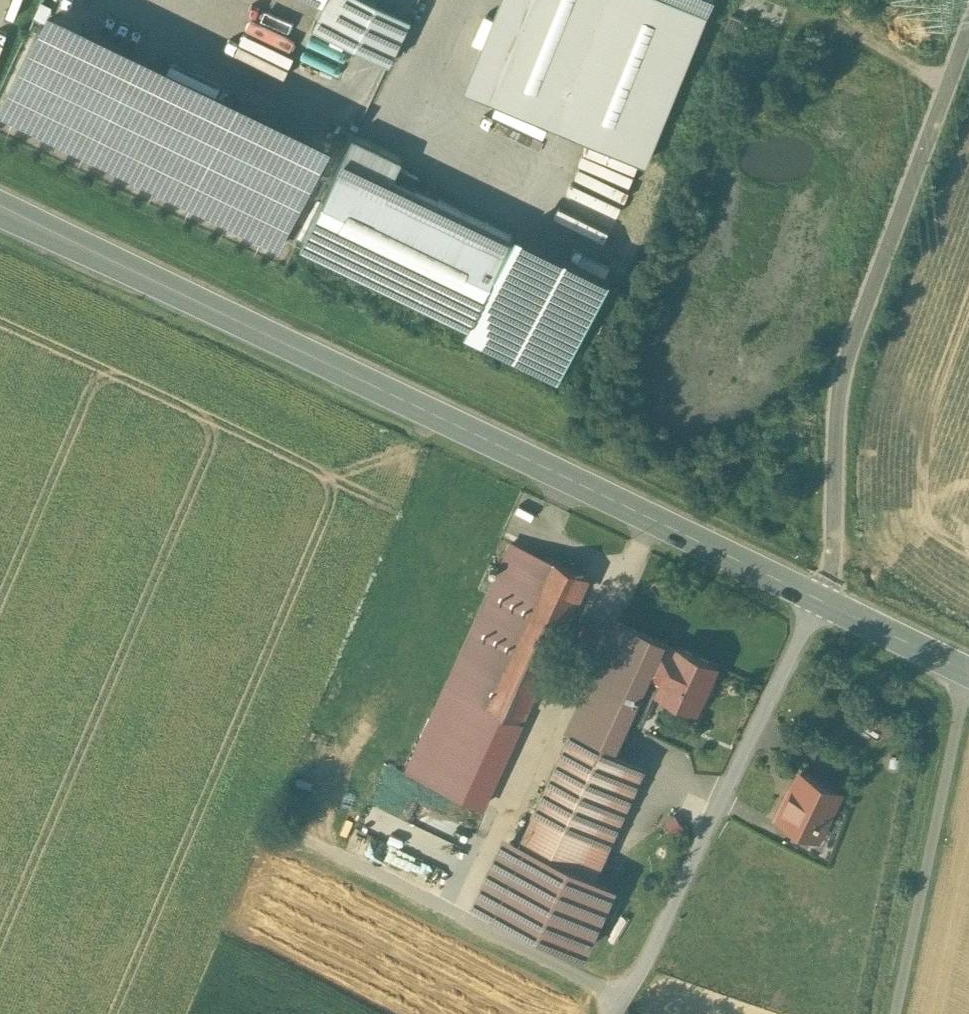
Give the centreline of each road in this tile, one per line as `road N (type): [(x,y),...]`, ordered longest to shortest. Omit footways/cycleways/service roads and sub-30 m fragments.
road 1 (secondary): [(819,600),(0,209)]
road 2 (residential): [(968,35),(842,378),(831,566),(819,600)]
road 3 (residential): [(819,600),(612,1013)]
road 4 (secondary): [(968,671),(819,600)]

